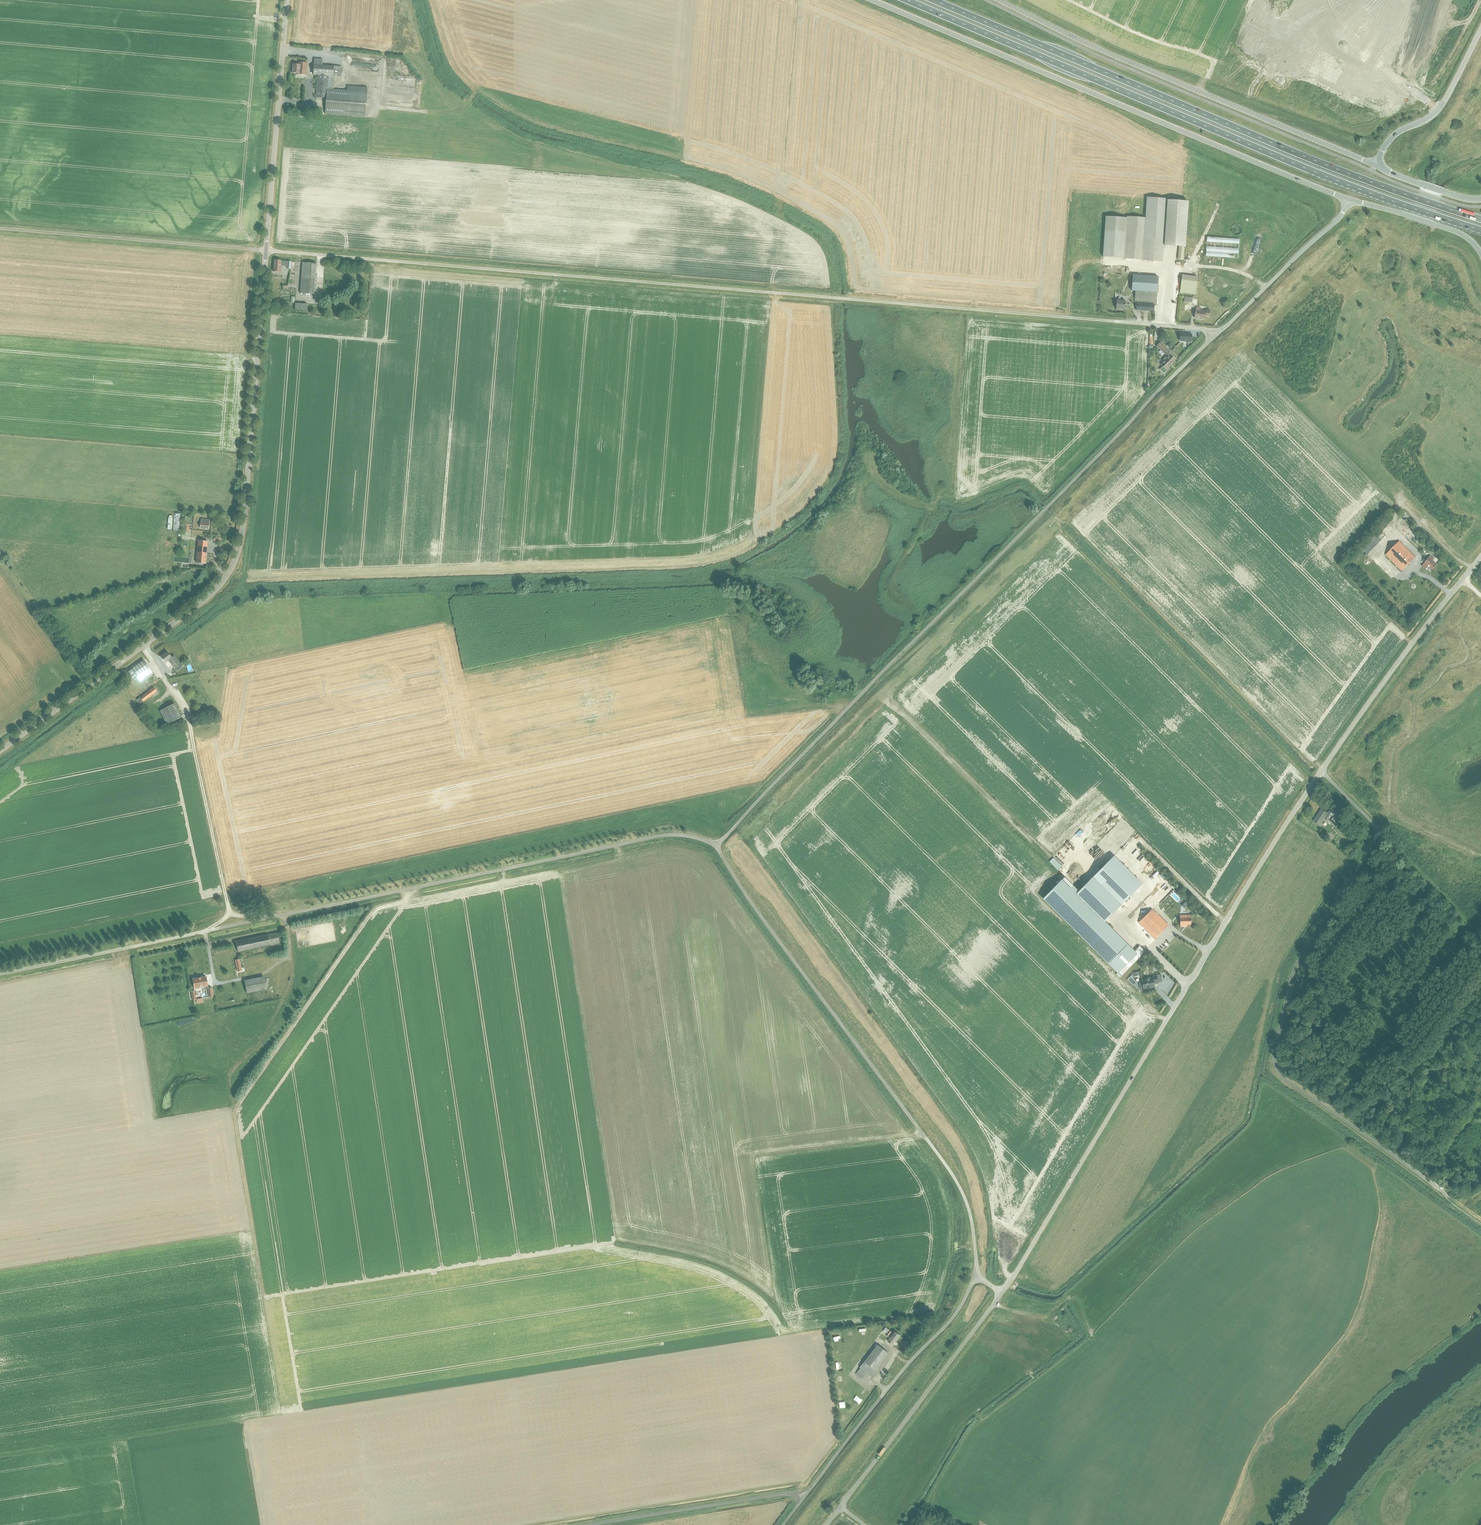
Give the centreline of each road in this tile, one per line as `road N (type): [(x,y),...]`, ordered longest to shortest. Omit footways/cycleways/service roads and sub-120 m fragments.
road 1 (track): [(1101,320),(0,229)]
road 2 (tertiary): [(0,750),(213,593),(239,547),(287,0)]
road 3 (track): [(1165,384),(716,845)]
road 4 (trunk): [(908,0),(1319,173),(1480,229)]
road 5 (unclassified): [(1003,1292),(1321,773)]
road 6 (unclassified): [(1470,1217),(1275,1067),(1297,962),(1377,839),(1374,824),(1321,773)]
road 7 (trunk): [(1480,218),(1347,173),(934,0)]
road 8 (unclassified): [(871,0),(1349,200)]
road 9 (track): [(209,930),(667,837),(716,845)]
road 10 (unclassified): [(1376,165),(1004,0)]
road 11 (track): [(924,1137),(716,845)]
road 12 (unclassified): [(828,1524),(1003,1292)]
road 13 (track): [(782,1524),(964,1299)]
road 14 (unclassified): [(1321,773),(1480,558)]
road 15 (track): [(809,1490),(588,1524)]
road 16 (unclassified): [(0,976),(209,930)]
road 17 (track): [(229,913),(187,720)]
road 18 (unclassified): [(1215,336),(1349,200)]
road 19 (unclassified): [(1376,165),(1396,133),(1444,102),(1480,26)]
road 20 (unclassified): [(976,1276),(965,1199),(924,1137)]
road 21 (unclassified): [(1349,200),(1458,232),(1480,254)]

